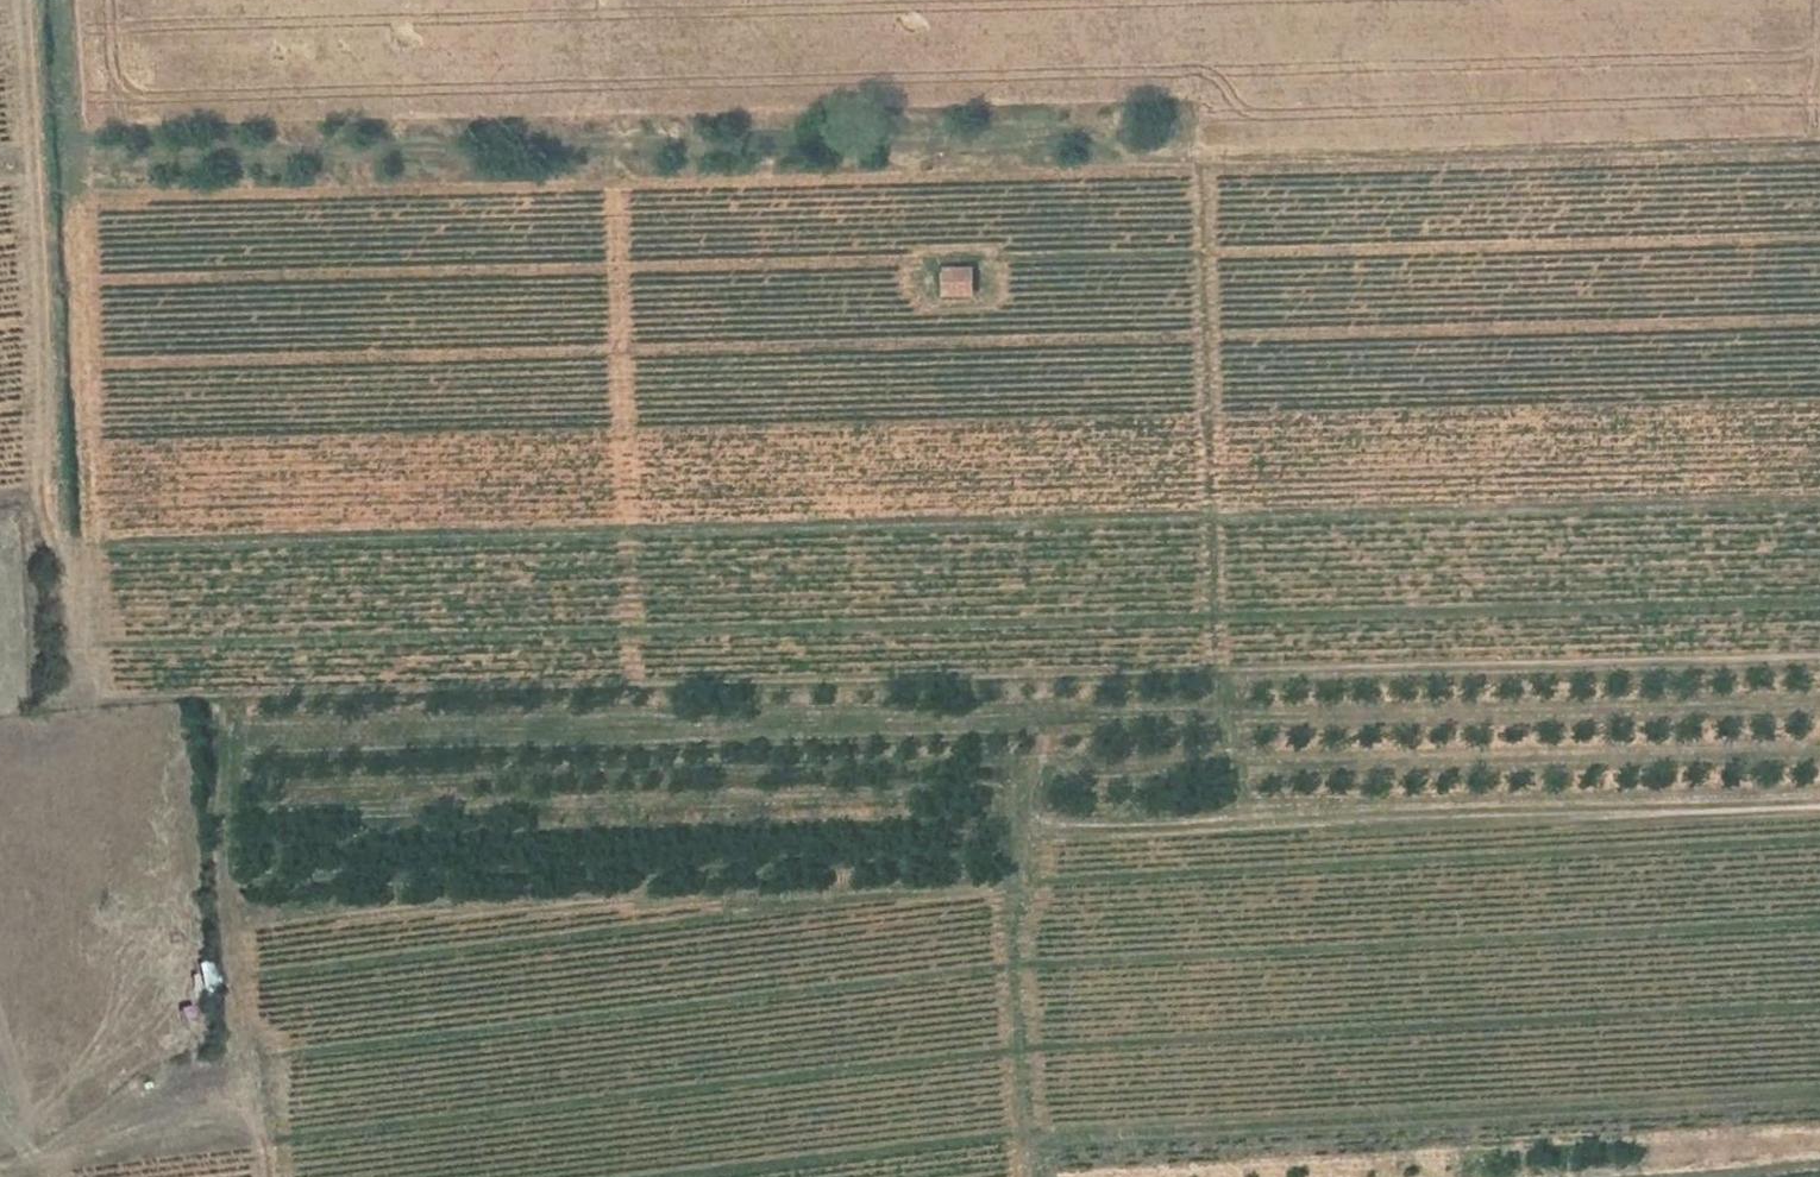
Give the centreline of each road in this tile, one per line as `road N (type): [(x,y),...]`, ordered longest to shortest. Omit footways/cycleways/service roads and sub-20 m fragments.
road 1 (track): [(31,0),(45,312),(41,497),(66,574),(74,702)]
road 2 (track): [(267,1176),(246,1079),(232,935)]

